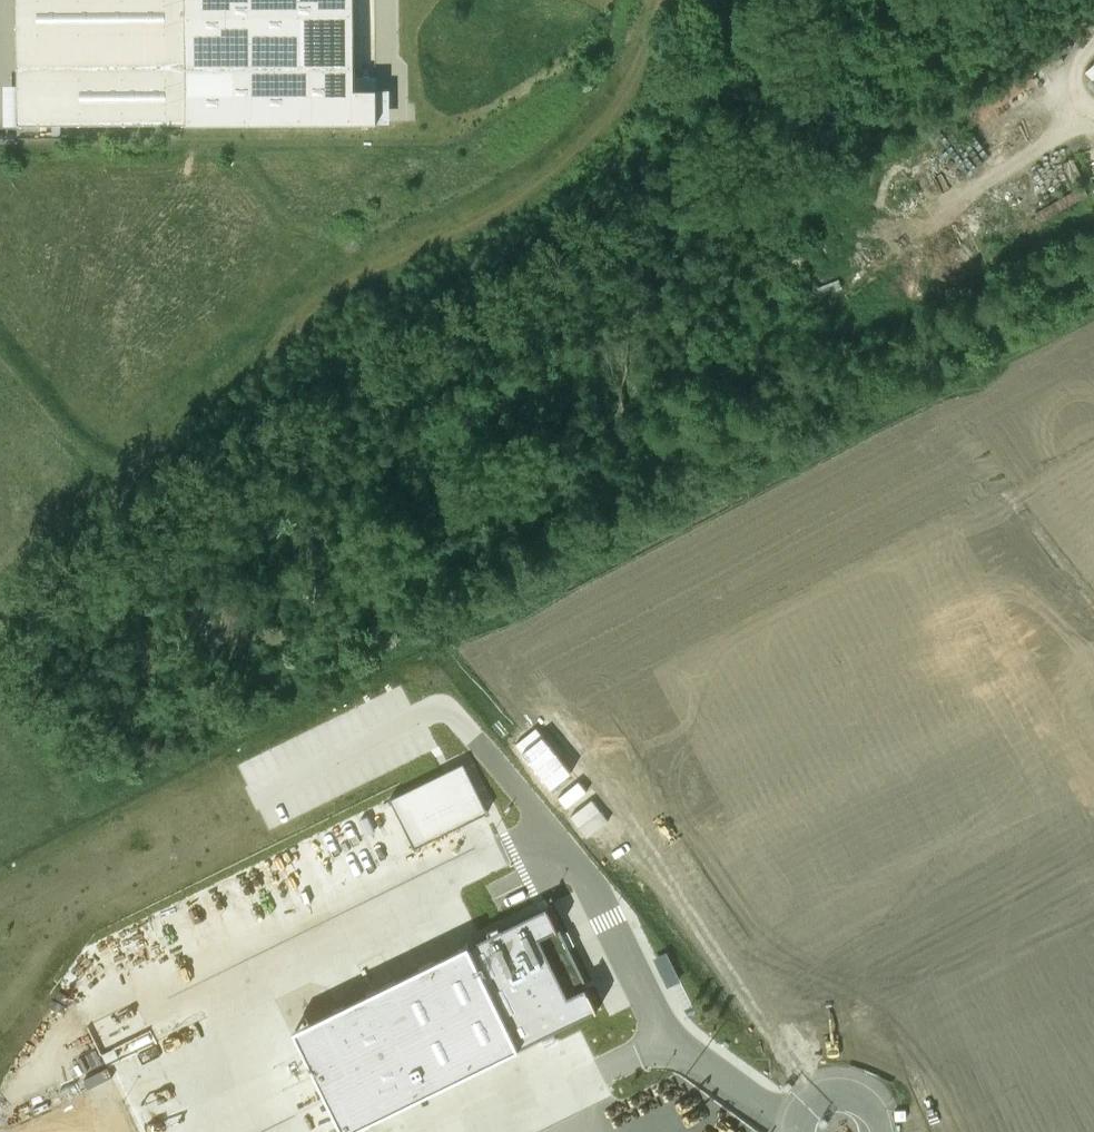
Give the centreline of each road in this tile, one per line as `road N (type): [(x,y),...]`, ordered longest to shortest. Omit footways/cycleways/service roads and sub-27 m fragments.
road 1 (track): [(661,0),(628,99),(517,199),(356,272),(107,471),(48,508)]
road 2 (track): [(1093,881),(834,1014),(827,1043),(834,1094)]

